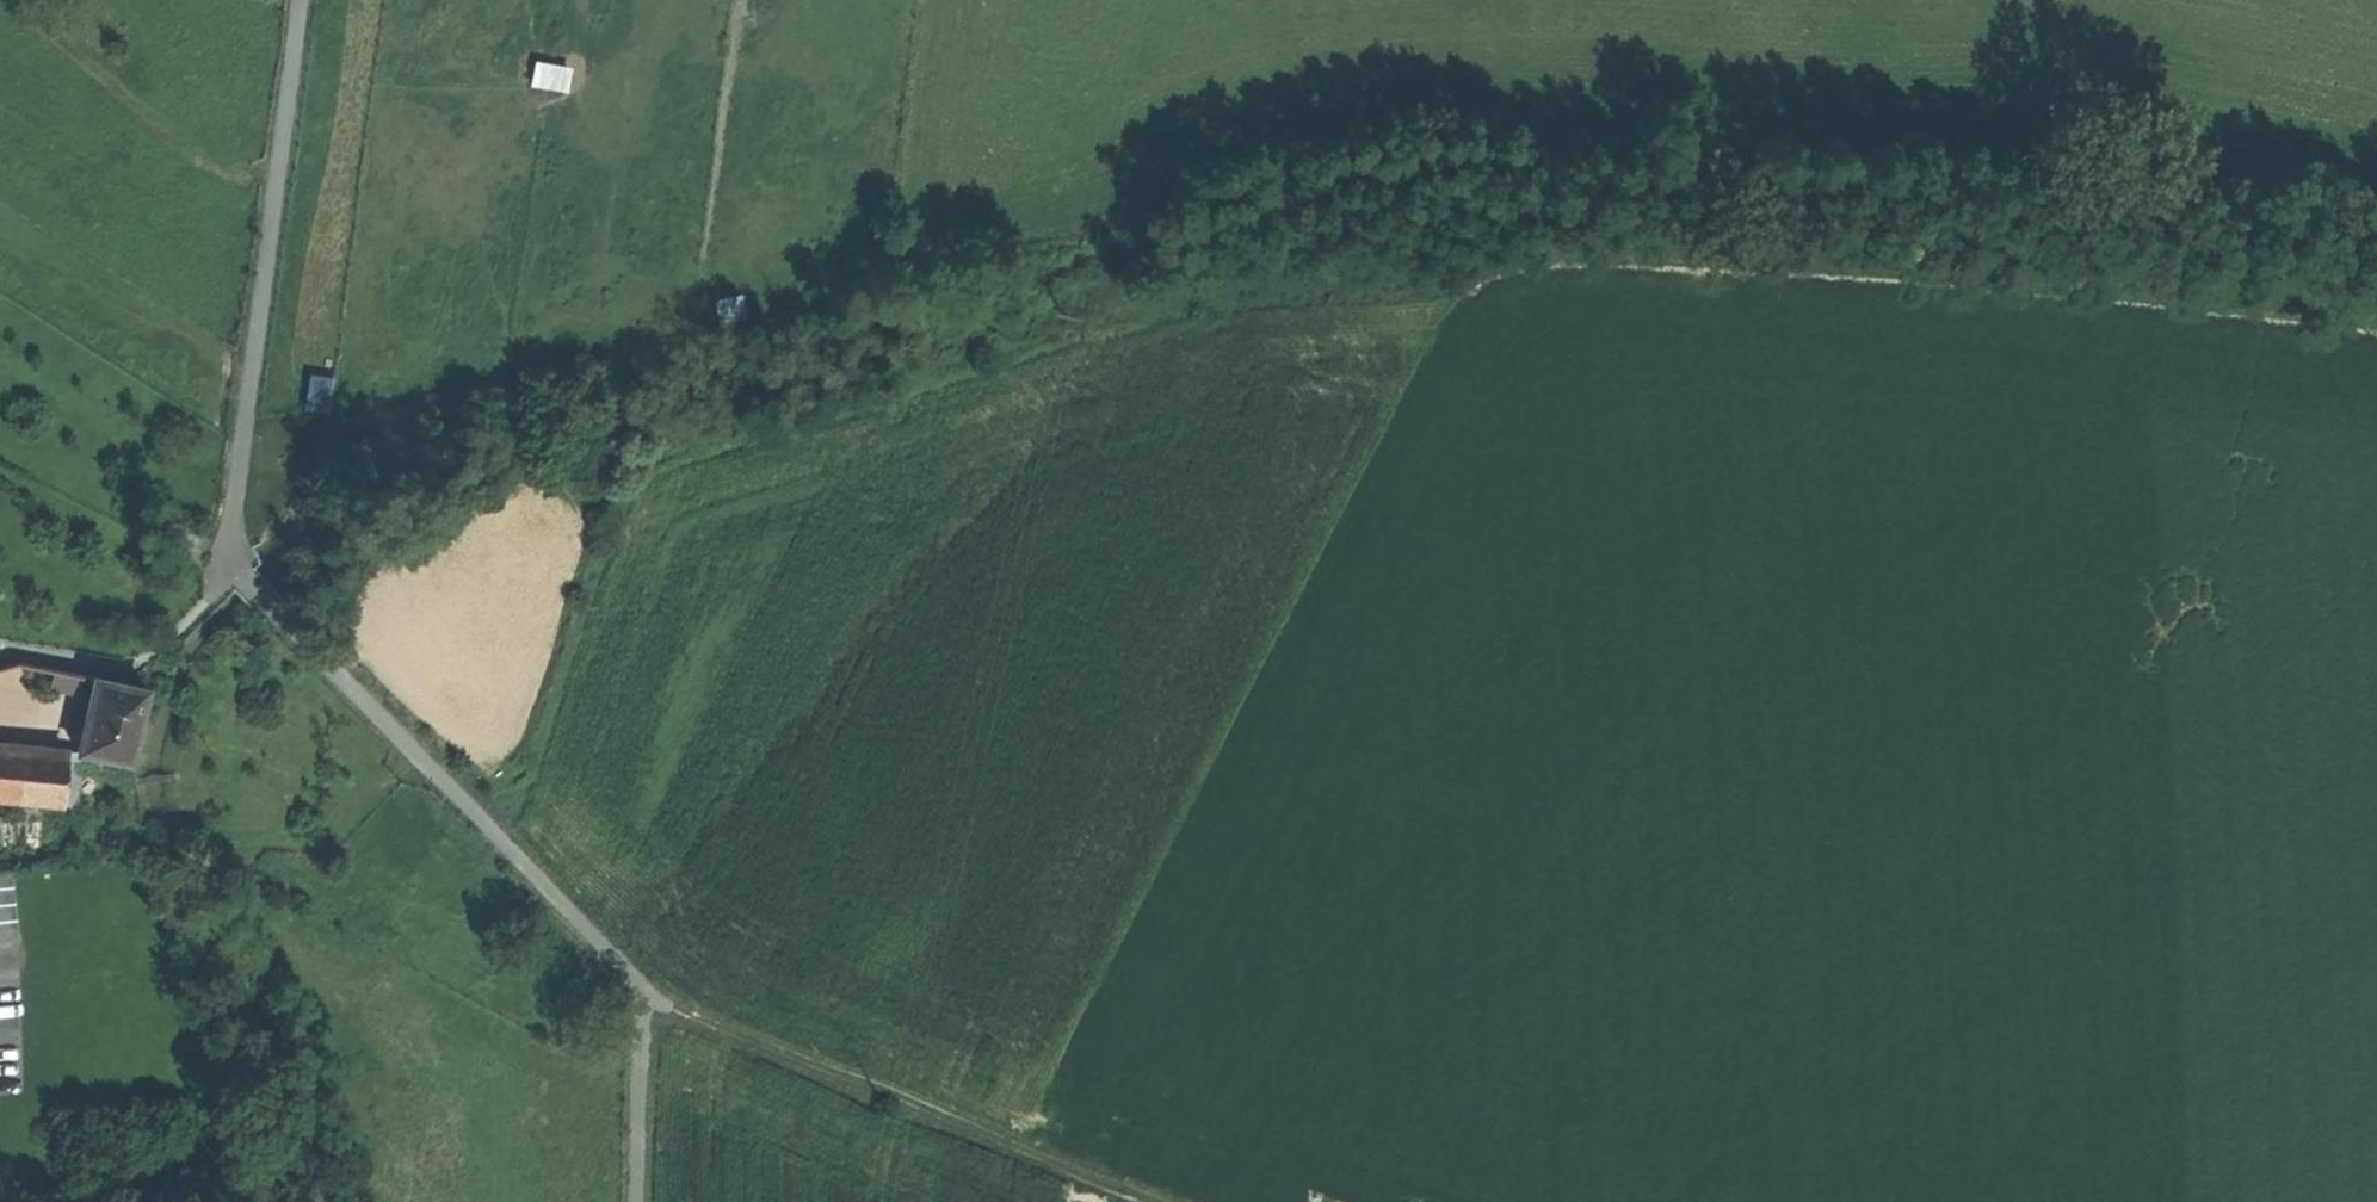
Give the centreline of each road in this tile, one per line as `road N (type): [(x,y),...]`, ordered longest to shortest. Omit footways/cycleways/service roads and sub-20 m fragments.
road 1 (track): [(1206,1201),(654,977)]

